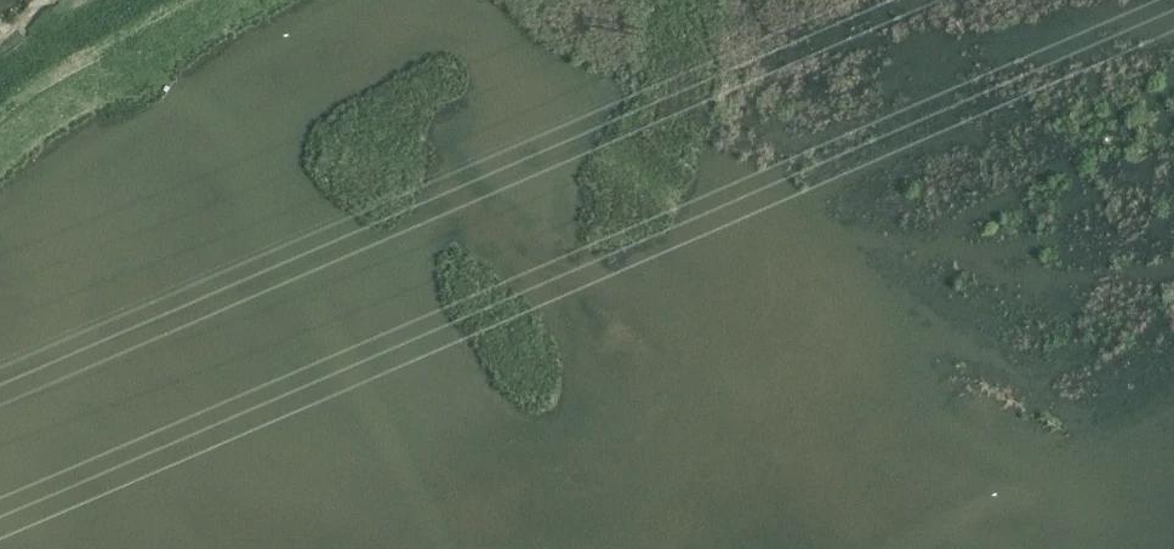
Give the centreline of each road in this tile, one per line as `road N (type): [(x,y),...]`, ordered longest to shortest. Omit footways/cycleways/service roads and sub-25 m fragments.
road 1 (track): [(0,114),(188,0)]

